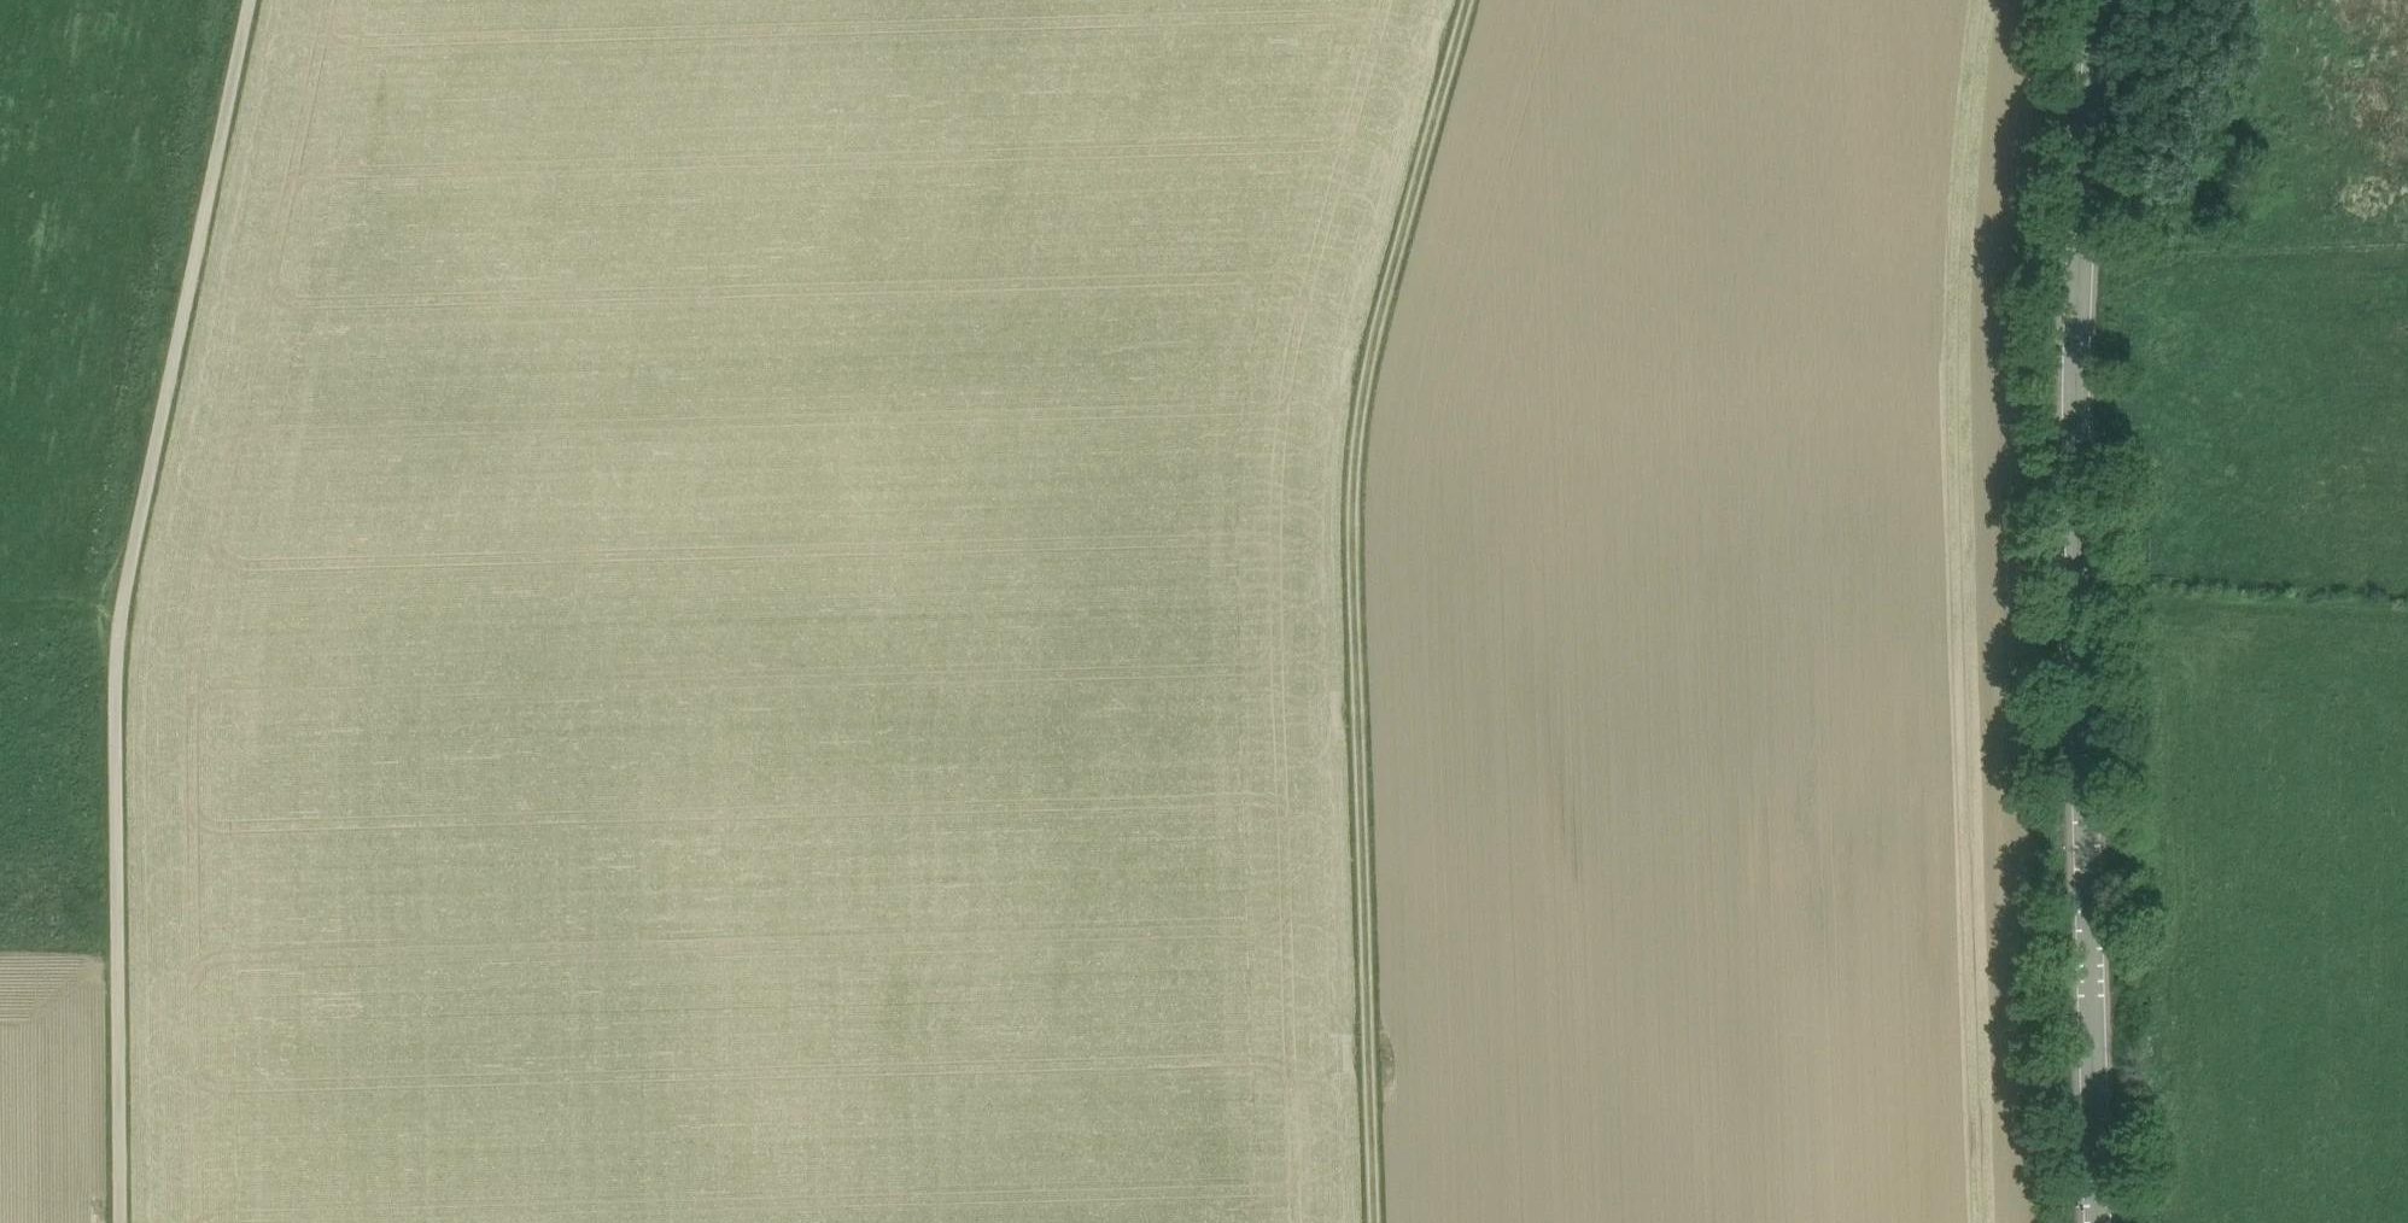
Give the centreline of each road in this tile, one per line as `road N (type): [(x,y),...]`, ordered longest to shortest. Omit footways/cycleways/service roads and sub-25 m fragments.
road 1 (track): [(1464,0),(1349,405),(1377,1222)]
road 2 (track): [(246,0),(117,602),(122,1222)]
road 3 (tertiary): [(2095,1222),(2077,376),(2109,0)]

